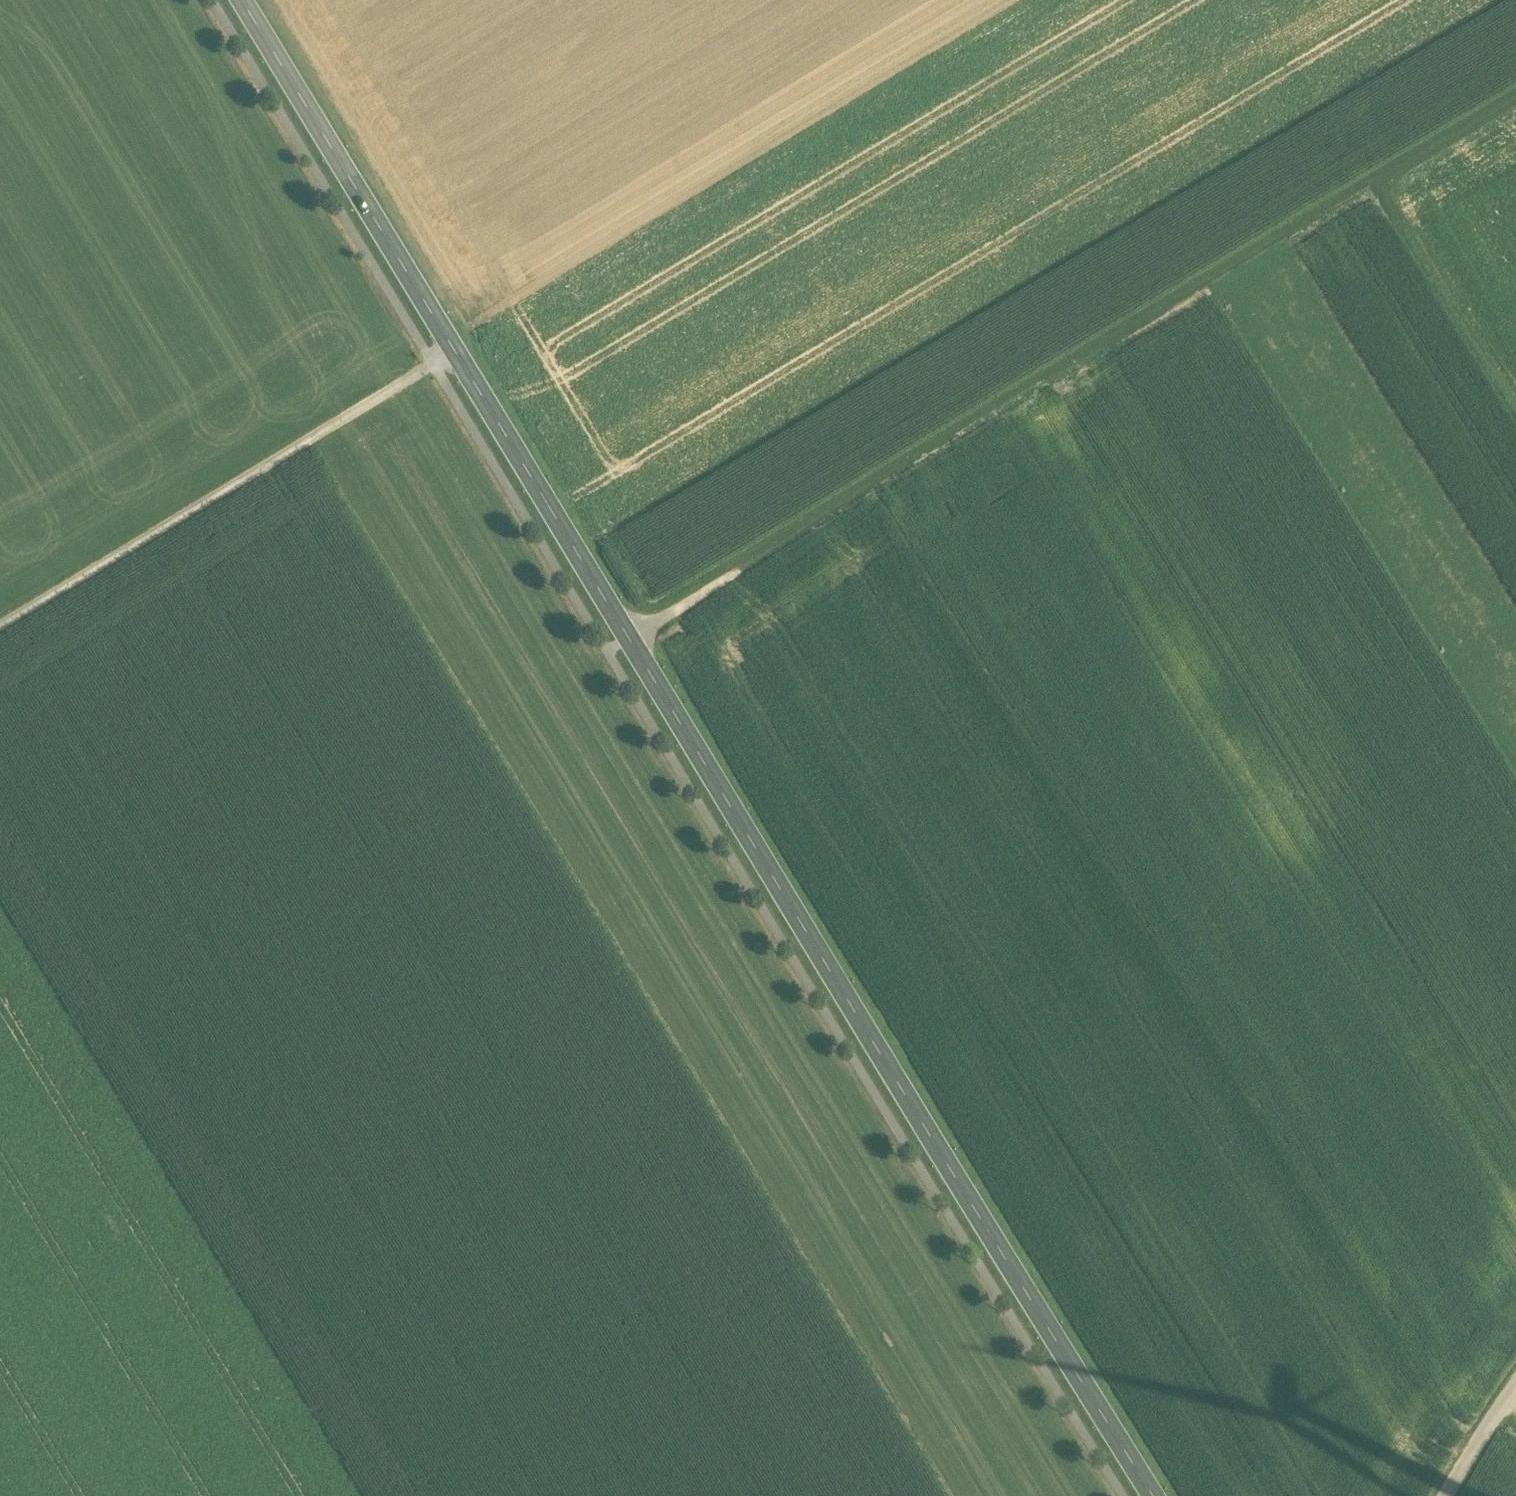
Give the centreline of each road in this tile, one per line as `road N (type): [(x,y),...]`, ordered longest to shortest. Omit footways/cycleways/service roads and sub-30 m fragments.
road 1 (secondary): [(1156,1495),(241,0)]
road 2 (track): [(1515,98),(1371,184),(1100,373),(750,583)]
road 3 (track): [(0,627),(456,352)]
road 4 (track): [(1371,184),(1515,417)]
road 5 (track): [(635,651),(750,583)]
road 6 (track): [(1447,1495),(1515,1387)]

